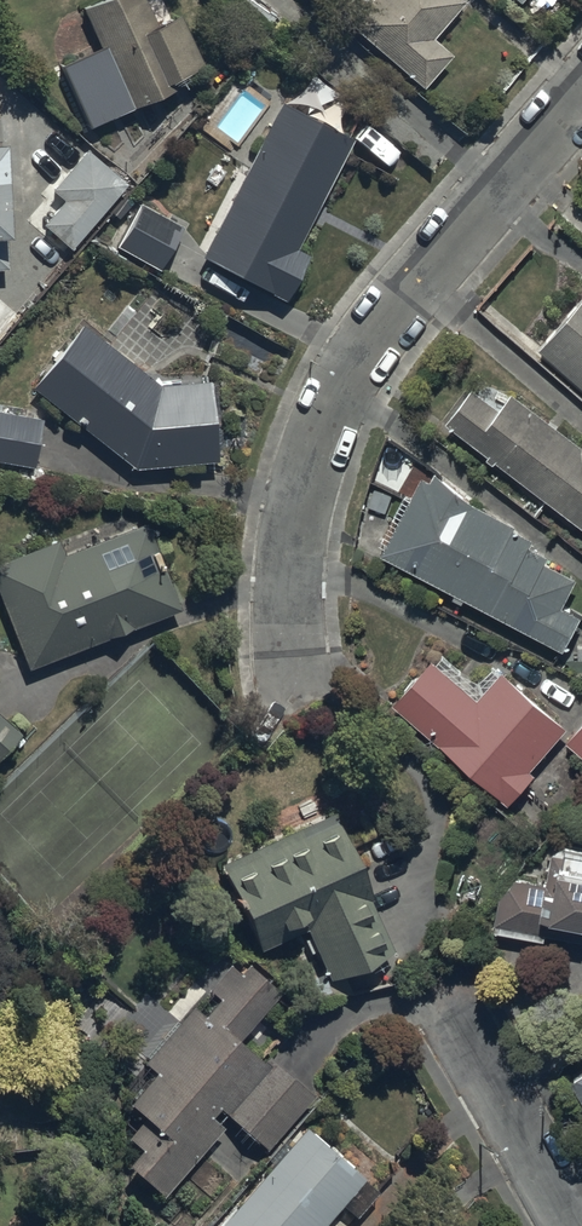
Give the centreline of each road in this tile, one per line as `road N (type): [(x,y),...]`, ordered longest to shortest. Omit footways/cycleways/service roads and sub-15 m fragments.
road 1 (residential): [(581,91),(394,310),(344,384),(314,455),(293,541),(289,609),(299,690)]
road 2 (residential): [(445,999),(575,1225)]

